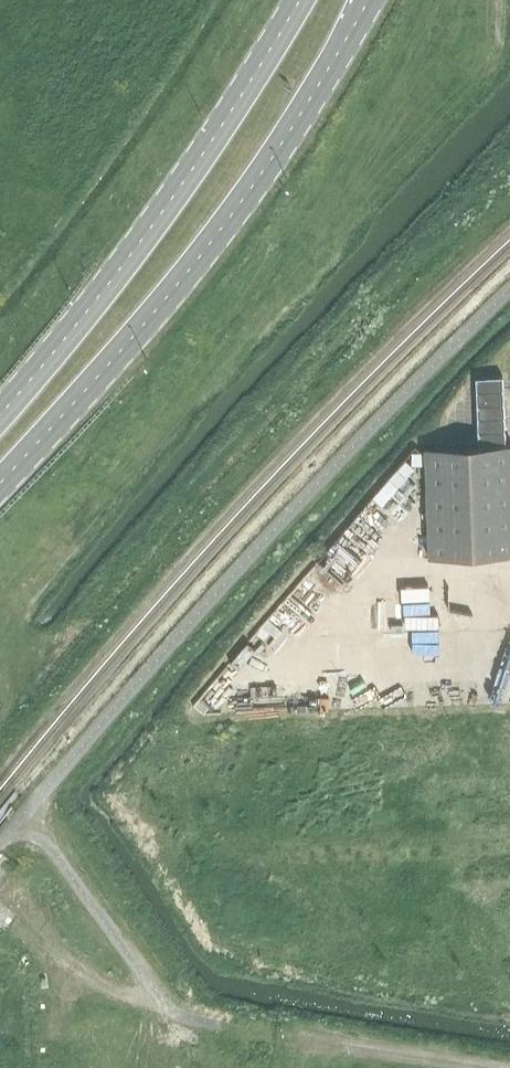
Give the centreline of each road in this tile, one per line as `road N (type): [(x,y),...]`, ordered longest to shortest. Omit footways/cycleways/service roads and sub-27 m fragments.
road 1 (trunk): [(0,483),(230,220),(370,0)]
road 2 (trunk): [(301,0),(188,179),(93,308),(0,413)]

